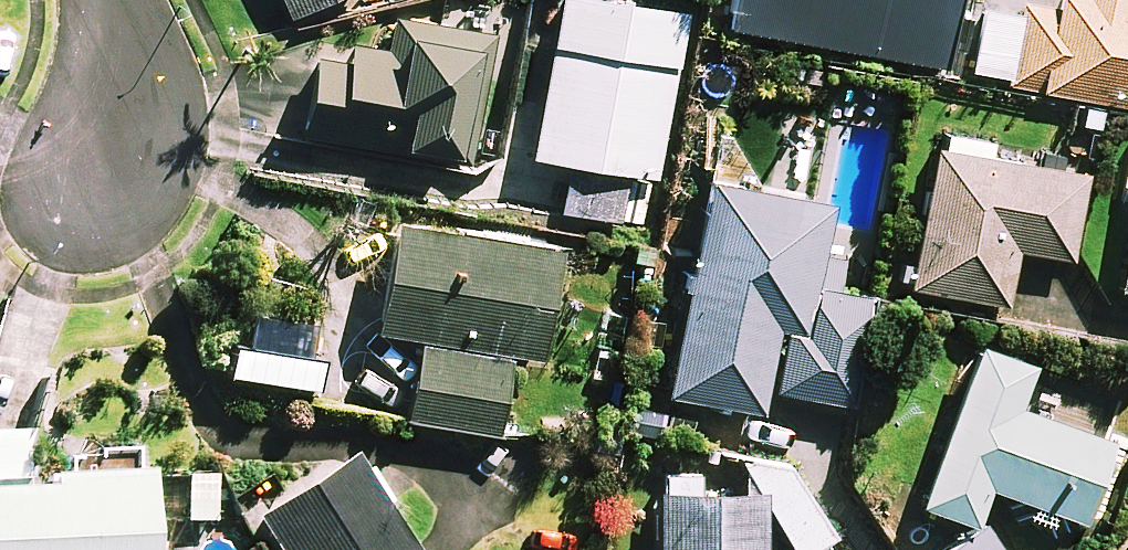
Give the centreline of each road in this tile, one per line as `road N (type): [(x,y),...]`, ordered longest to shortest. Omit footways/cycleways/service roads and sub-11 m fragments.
road 1 (residential): [(115,144),(127,69),(127,26),(117,0)]

